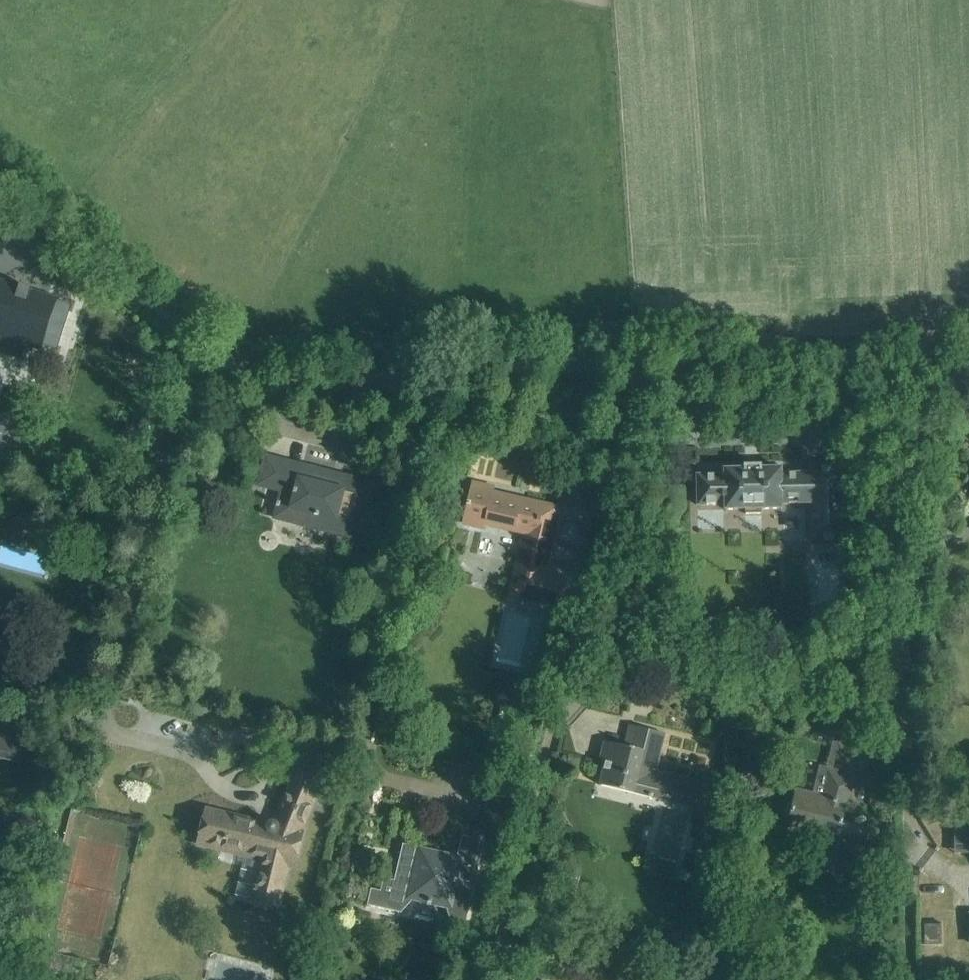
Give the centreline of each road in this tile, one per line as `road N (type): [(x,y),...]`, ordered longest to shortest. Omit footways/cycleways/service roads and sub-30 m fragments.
road 1 (residential): [(502,942),(638,363)]
road 2 (residential): [(936,868),(912,837),(906,604),(965,353)]
road 3 (residential): [(365,735),(443,376)]
road 4 (residential): [(110,688),(196,347)]
road 5 (unclassified): [(965,353),(638,363)]
road 6 (unclassified): [(443,376),(278,388),(196,347)]
road 7 (unclassified): [(196,347),(0,186)]
road 8 (unclassified): [(638,363),(443,376)]

